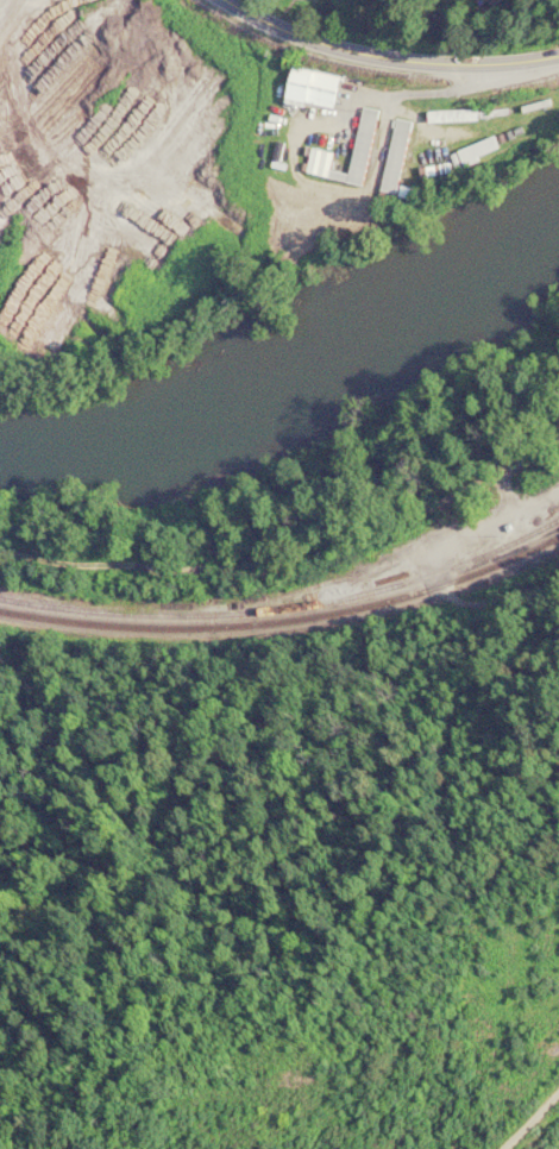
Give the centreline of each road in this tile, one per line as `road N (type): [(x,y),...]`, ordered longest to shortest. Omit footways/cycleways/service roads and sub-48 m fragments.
road 1 (track): [(0,554),(214,567),(280,555),(432,508),(558,436)]
road 2 (primary): [(219,0),(271,31),(389,62),(521,67),(558,57)]
road 3 (residential): [(467,1148),(519,1075),(558,1048)]

